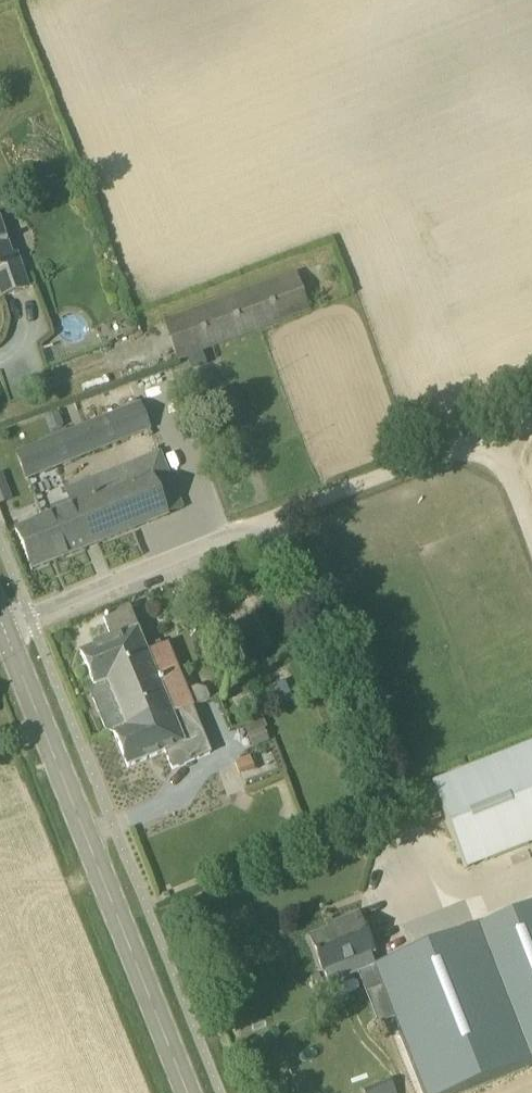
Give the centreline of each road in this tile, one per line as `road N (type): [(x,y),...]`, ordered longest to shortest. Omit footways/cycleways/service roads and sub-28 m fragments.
road 1 (track): [(32,619),(531,421)]
road 2 (secondary): [(186,1092),(0,621)]

